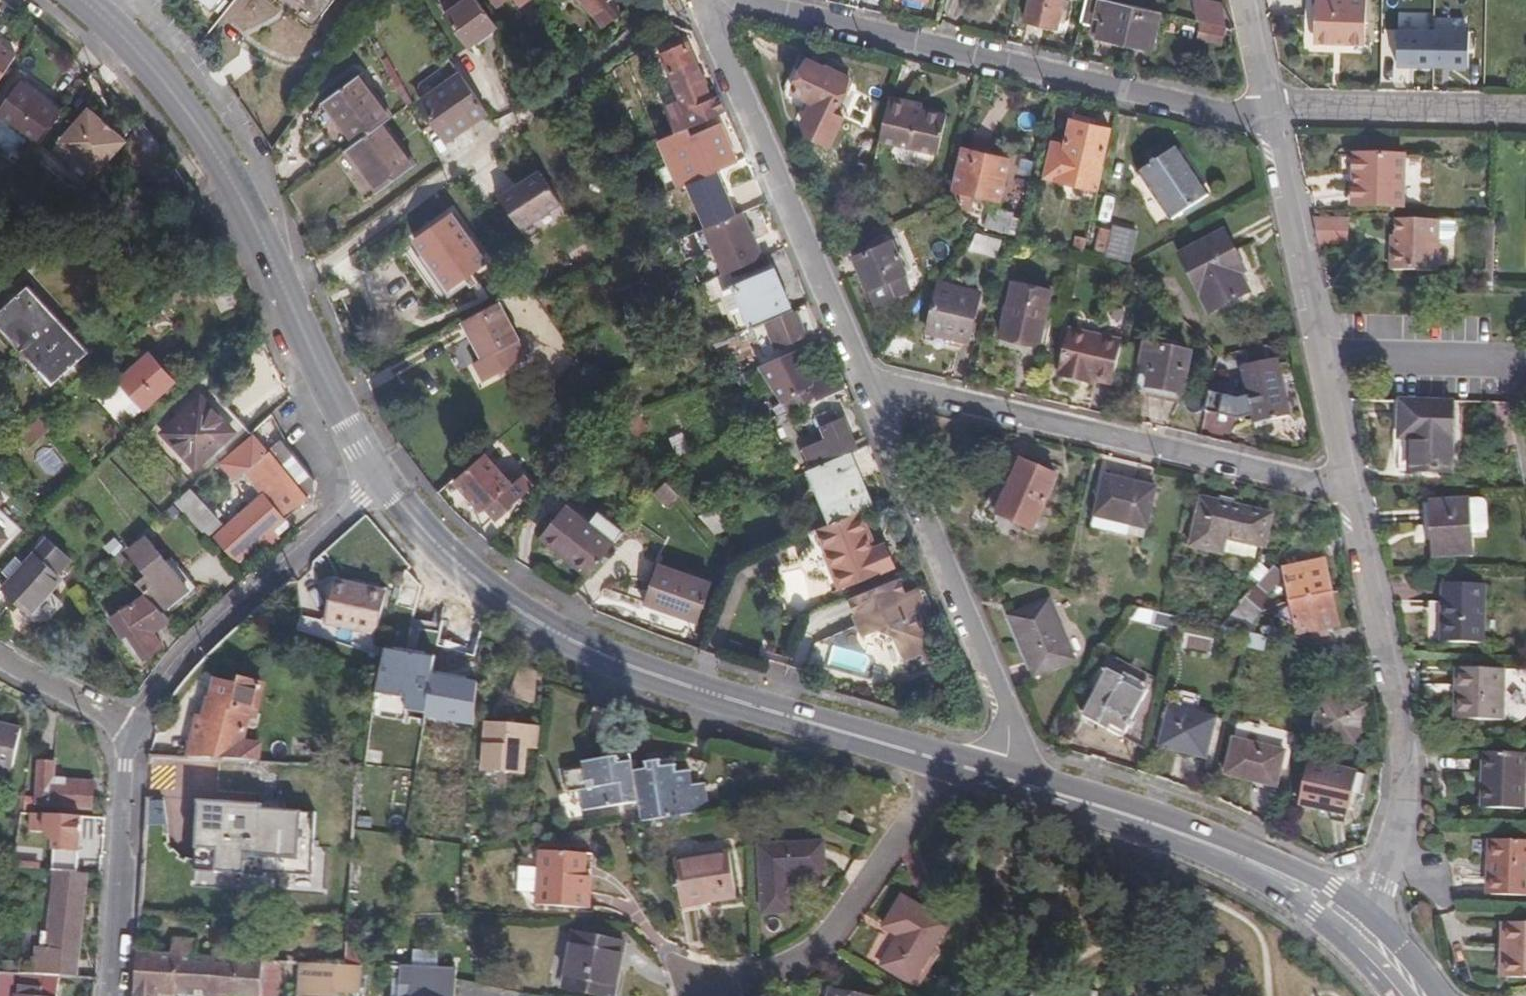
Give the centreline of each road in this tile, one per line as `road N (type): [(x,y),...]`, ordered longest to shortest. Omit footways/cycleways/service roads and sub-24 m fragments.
road 1 (secondary): [(377,482),(453,569),(542,631),(669,680),(1025,788)]
road 2 (secondary): [(82,0),(162,79),(229,174),(342,427),(377,482)]
road 3 (residential): [(734,0),(1225,114),(1261,106)]
road 4 (residential): [(864,382),(1341,490)]
road 5 (residential): [(1341,490),(1400,750),(1397,814),(1357,929)]
road 6 (residential): [(1025,788),(1019,745),(864,382)]
road 7 (residential): [(864,382),(694,0)]
road 8 (secondary): [(1025,788),(1192,840),(1305,889),(1357,929)]
road 9 (residential): [(377,482),(188,650),(131,731)]
road 10 (residential): [(131,731),(120,766),(108,995)]
road 11 (residential): [(1261,106),(1525,110)]
road 12 (residential): [(1261,106),(1312,358)]
road 13 (residential): [(1312,358),(1525,364)]
road 14 (residential): [(0,660),(131,731)]
road 15 (residential): [(1312,358),(1341,490)]

